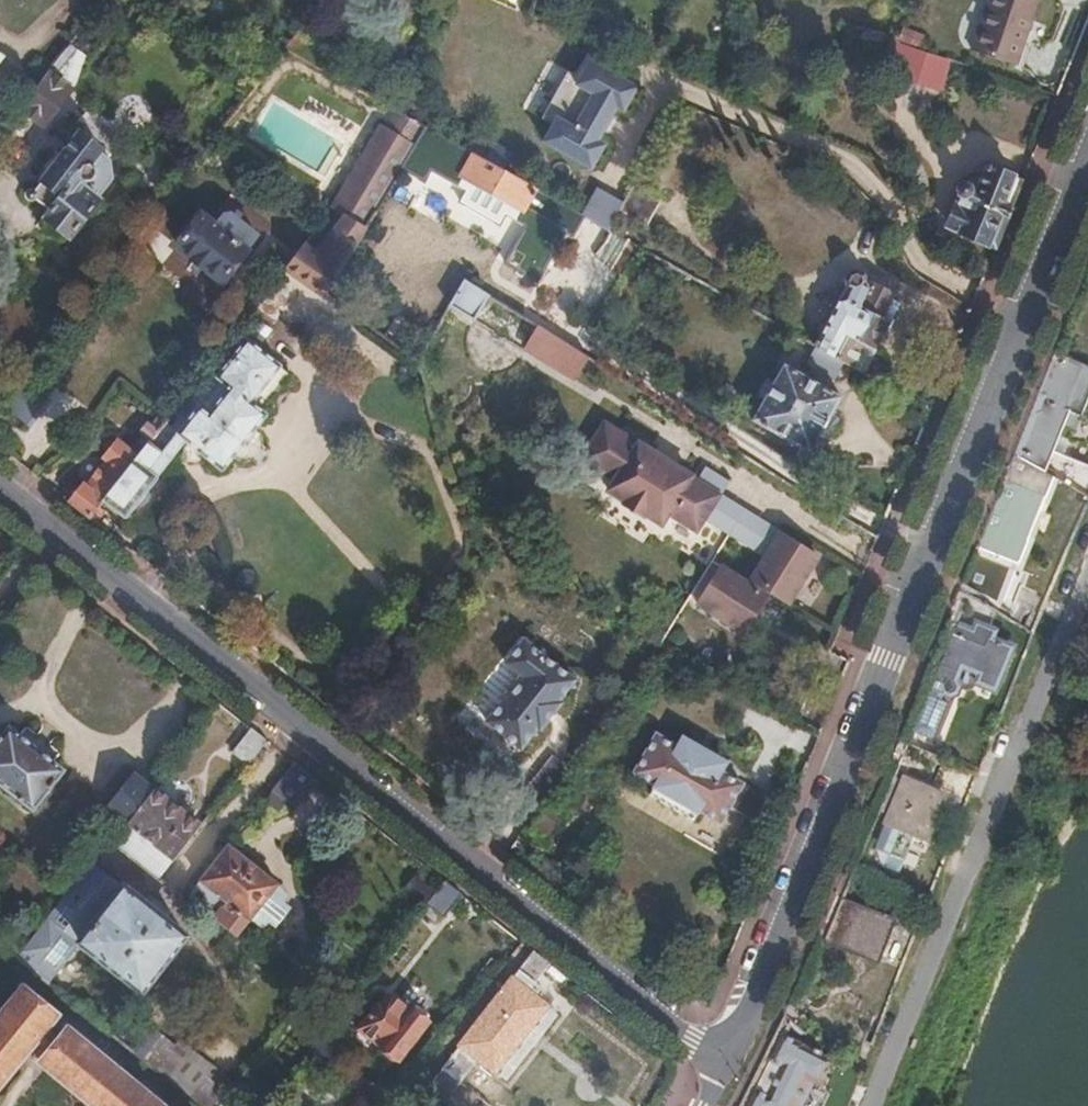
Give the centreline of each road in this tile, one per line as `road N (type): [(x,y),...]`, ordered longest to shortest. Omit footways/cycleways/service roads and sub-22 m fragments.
road 1 (secondary): [(731,1059),(1087,161)]
road 2 (secondary): [(0,499),(691,1043),(731,1059)]
road 3 (residential): [(870,1105),(1087,574)]

